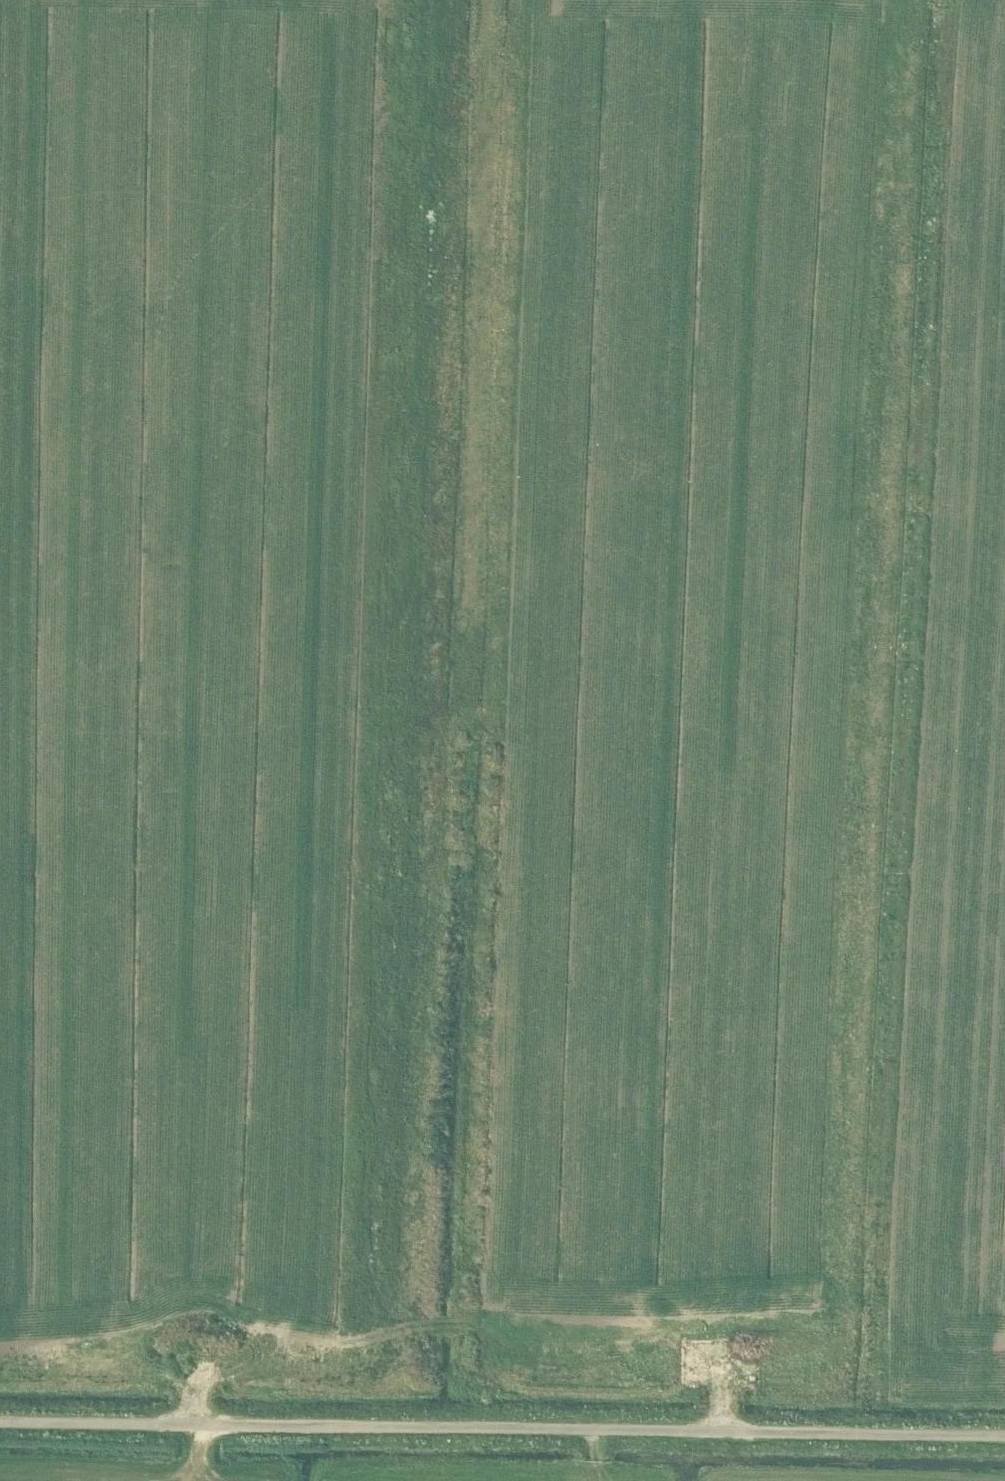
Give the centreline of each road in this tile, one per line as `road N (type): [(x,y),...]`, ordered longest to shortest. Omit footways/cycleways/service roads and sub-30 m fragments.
road 1 (unclassified): [(1004,1434),(0,1416)]

